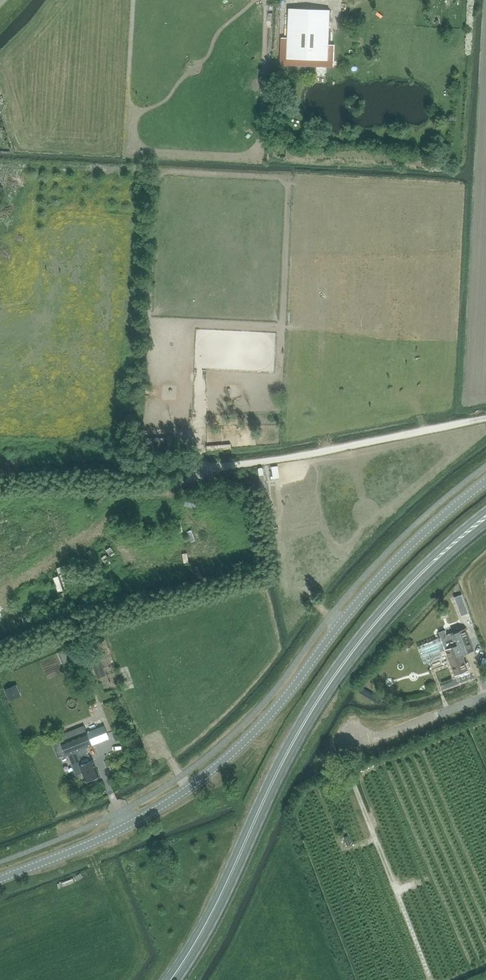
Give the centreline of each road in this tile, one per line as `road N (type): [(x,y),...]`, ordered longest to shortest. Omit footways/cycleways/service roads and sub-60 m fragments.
road 1 (unclassified): [(0,877),(112,832),(204,777),(294,688),(381,576),(485,483)]
road 2 (primary): [(429,566),(311,712),(172,979)]
road 3 (unclassified): [(360,745),(485,696)]

